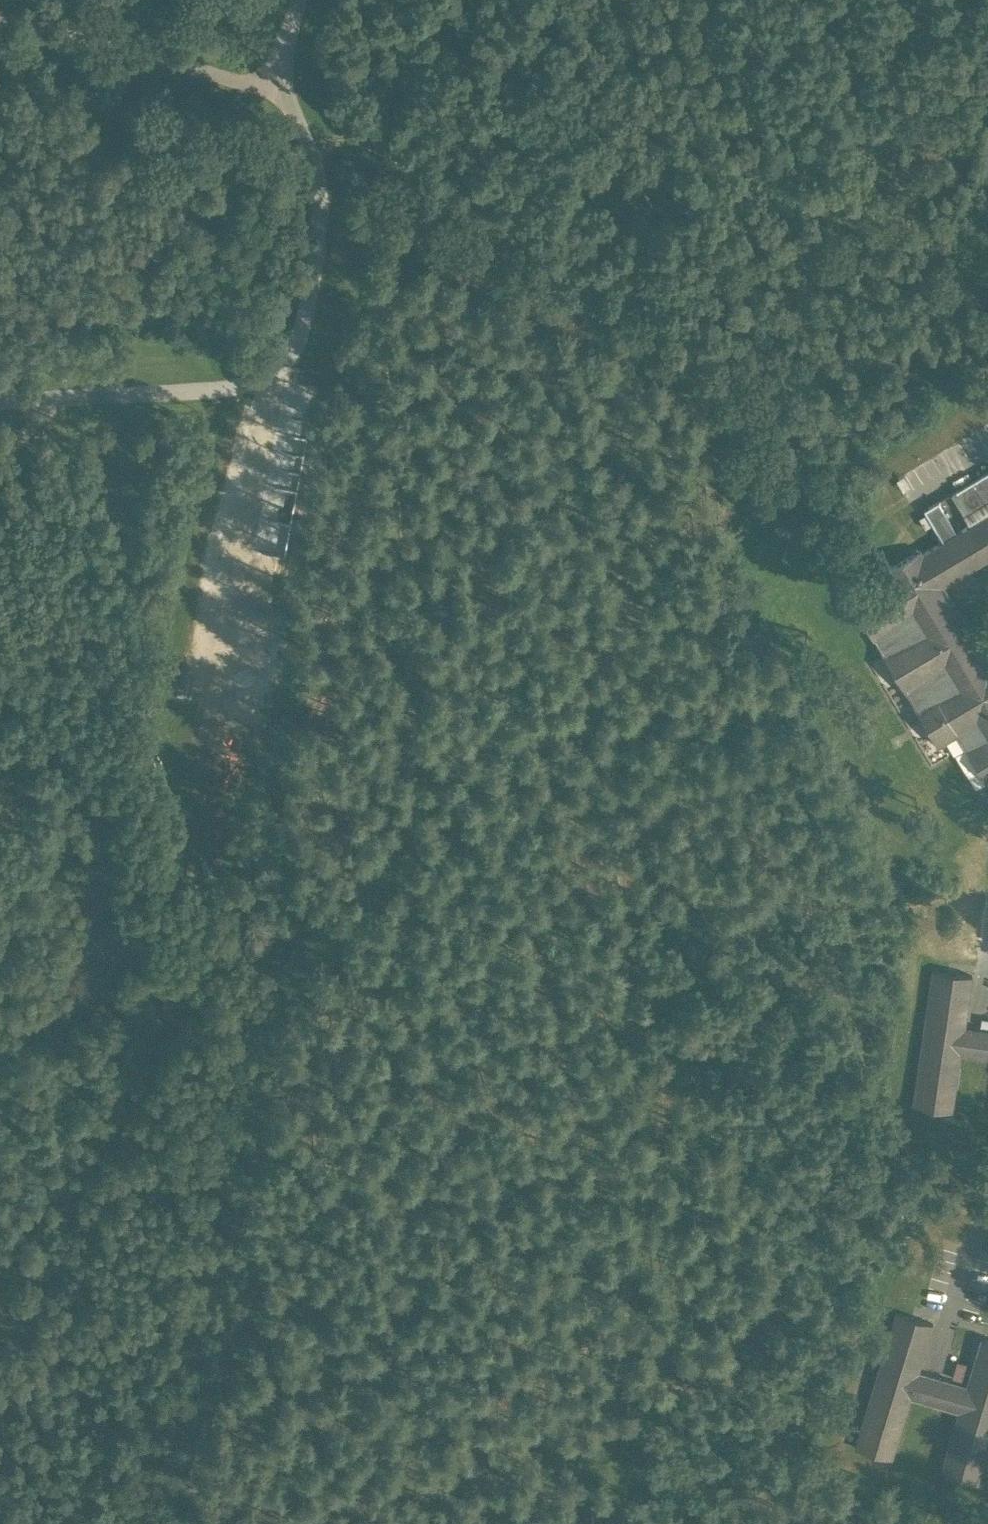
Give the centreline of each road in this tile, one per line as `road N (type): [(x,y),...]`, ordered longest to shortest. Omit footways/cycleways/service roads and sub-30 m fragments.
road 1 (track): [(320,197),(375,314),(411,660),(394,1080),(254,1283),(224,1350),(185,1523)]
road 2 (track): [(273,371),(279,413),(191,669),(190,687),(211,701),(230,697),(247,676),(225,603)]

